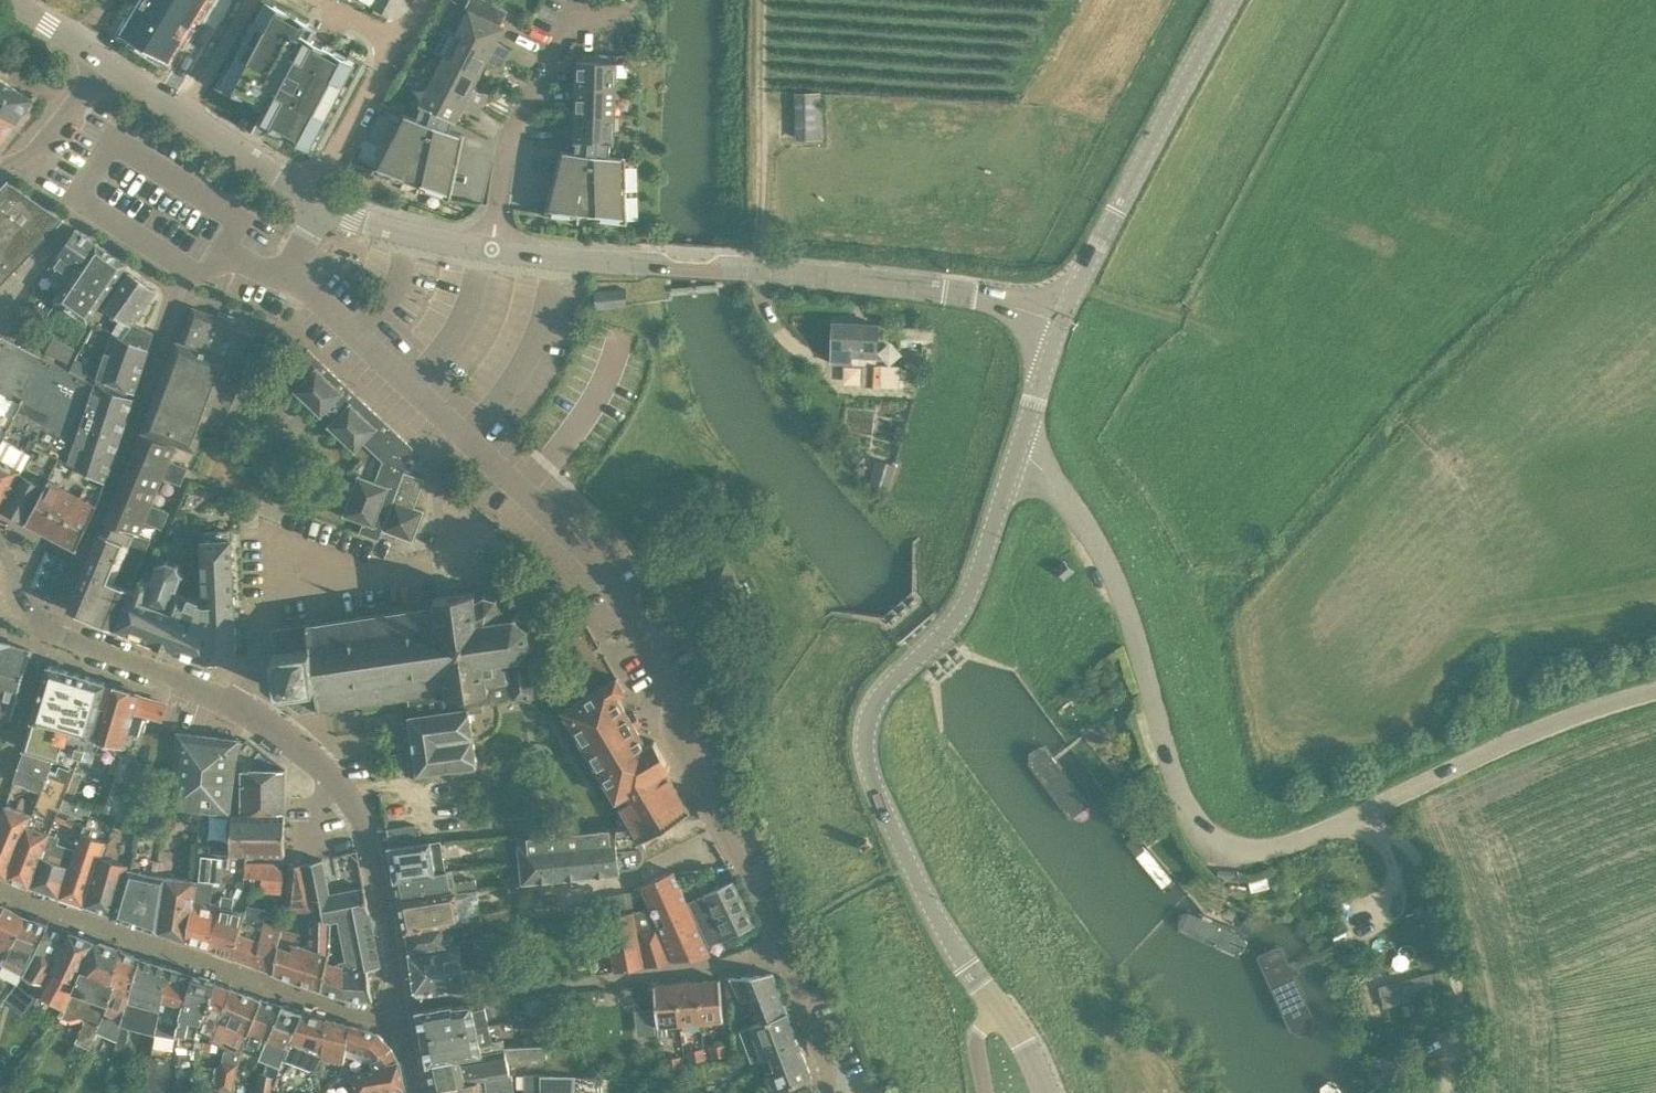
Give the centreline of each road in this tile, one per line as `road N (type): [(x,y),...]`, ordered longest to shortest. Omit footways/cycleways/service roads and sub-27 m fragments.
road 1 (unclassified): [(1016,458),(1033,464),(1076,510),(1140,650),(1188,811),(1206,840),(1228,854),(1280,847),(1537,730),(1655,690)]
road 2 (residential): [(48,635),(194,679),(276,722),(347,785),(375,856),(416,1092)]
road 3 (secondary): [(1003,1010),(967,966),(911,865),(866,746),(882,691),(965,605),(1016,458)]
road 4 (track): [(902,393),(835,383),(780,333),(766,307),(757,269),(761,0)]
road 5 (residential): [(830,1092),(828,1058),(671,727),(672,685)]
road 6 (secondary): [(1059,323),(945,290),(651,263)]
road 7 (tertiary): [(1059,323),(1233,0)]
road 8 (residential): [(492,248),(513,126),(554,47),(587,18),(615,16)]
road 9 (secondary): [(107,65),(310,193)]
road 10 (residential): [(310,193),(392,40),(423,0)]
road 11 (secondary): [(310,193),(374,224),(492,248)]
road 12 (secondary): [(492,248),(651,263)]
road 13 (residential): [(0,167),(27,158),(107,65)]
road 14 (secondary): [(1016,458),(1059,323)]

